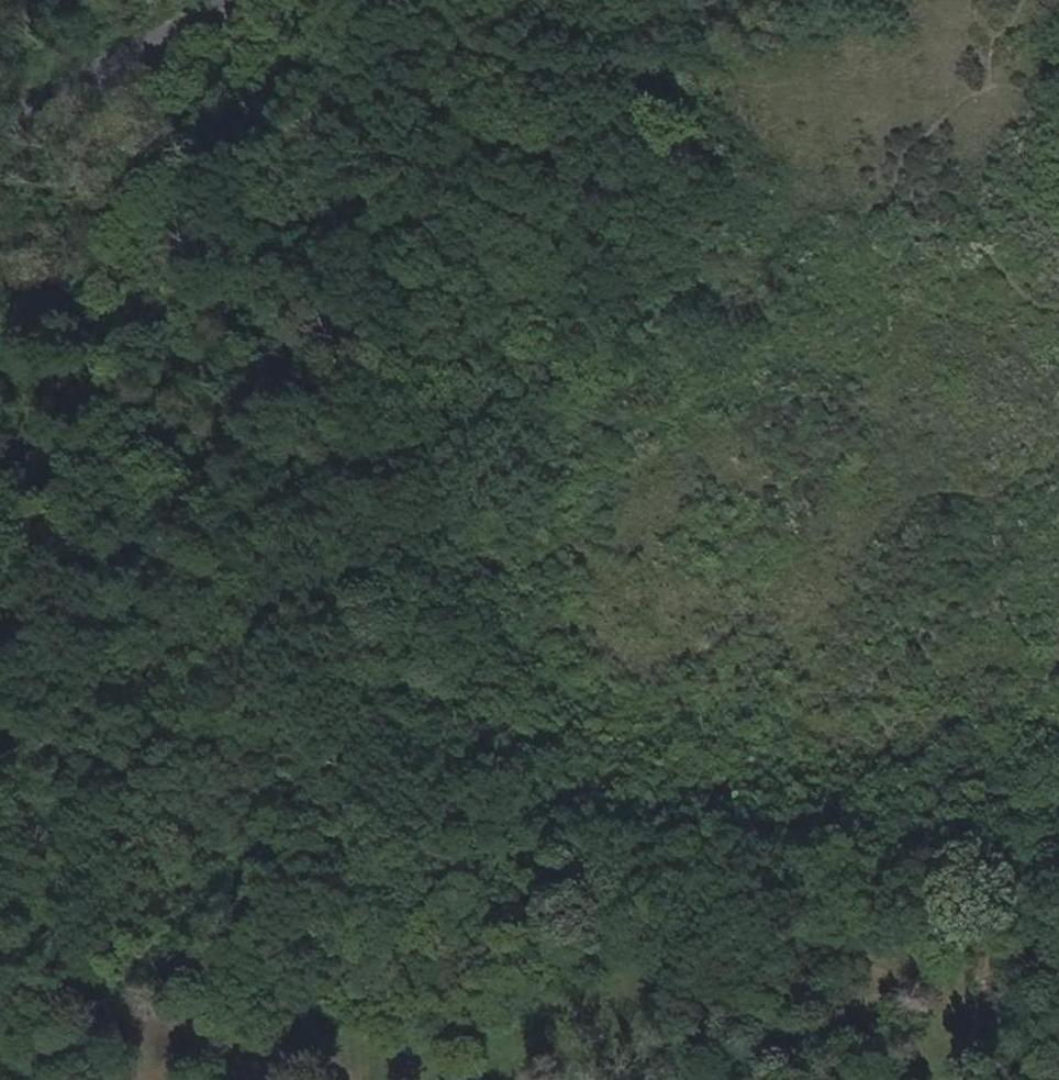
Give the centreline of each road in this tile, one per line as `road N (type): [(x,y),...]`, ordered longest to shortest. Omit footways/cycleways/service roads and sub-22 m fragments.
road 1 (unclassified): [(0,143),(89,88),(275,0)]

